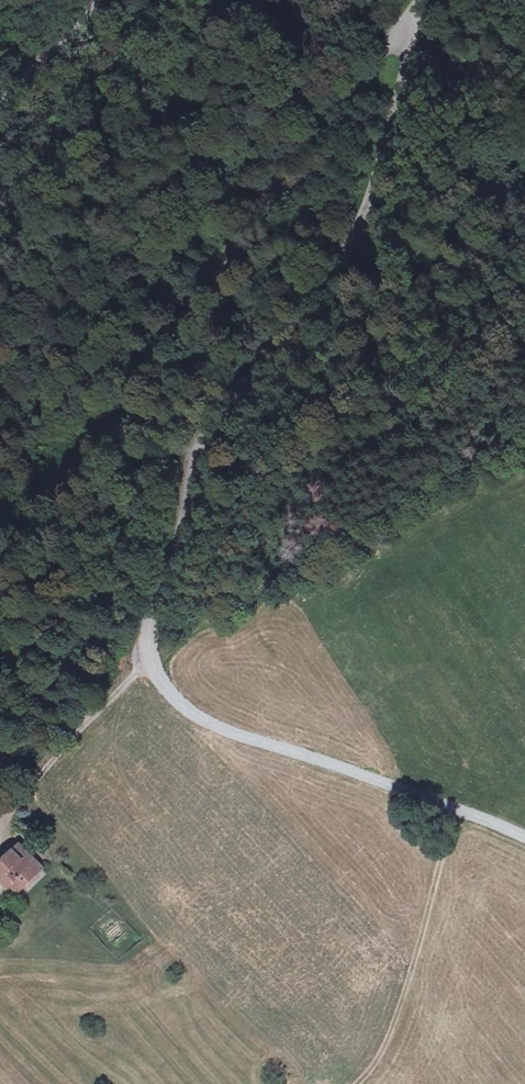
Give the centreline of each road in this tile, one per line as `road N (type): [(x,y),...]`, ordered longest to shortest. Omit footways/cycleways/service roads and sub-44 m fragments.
road 1 (tertiary): [(416,24),(364,217),(328,289),(218,420),(198,456),(149,648),(175,699),(207,722),(524,837)]
road 2 (unclassified): [(416,24),(391,40),(103,415),(0,584)]
road 3 (track): [(524,433),(481,473),(206,627)]
road 4 (unclassified): [(0,98),(113,0)]

